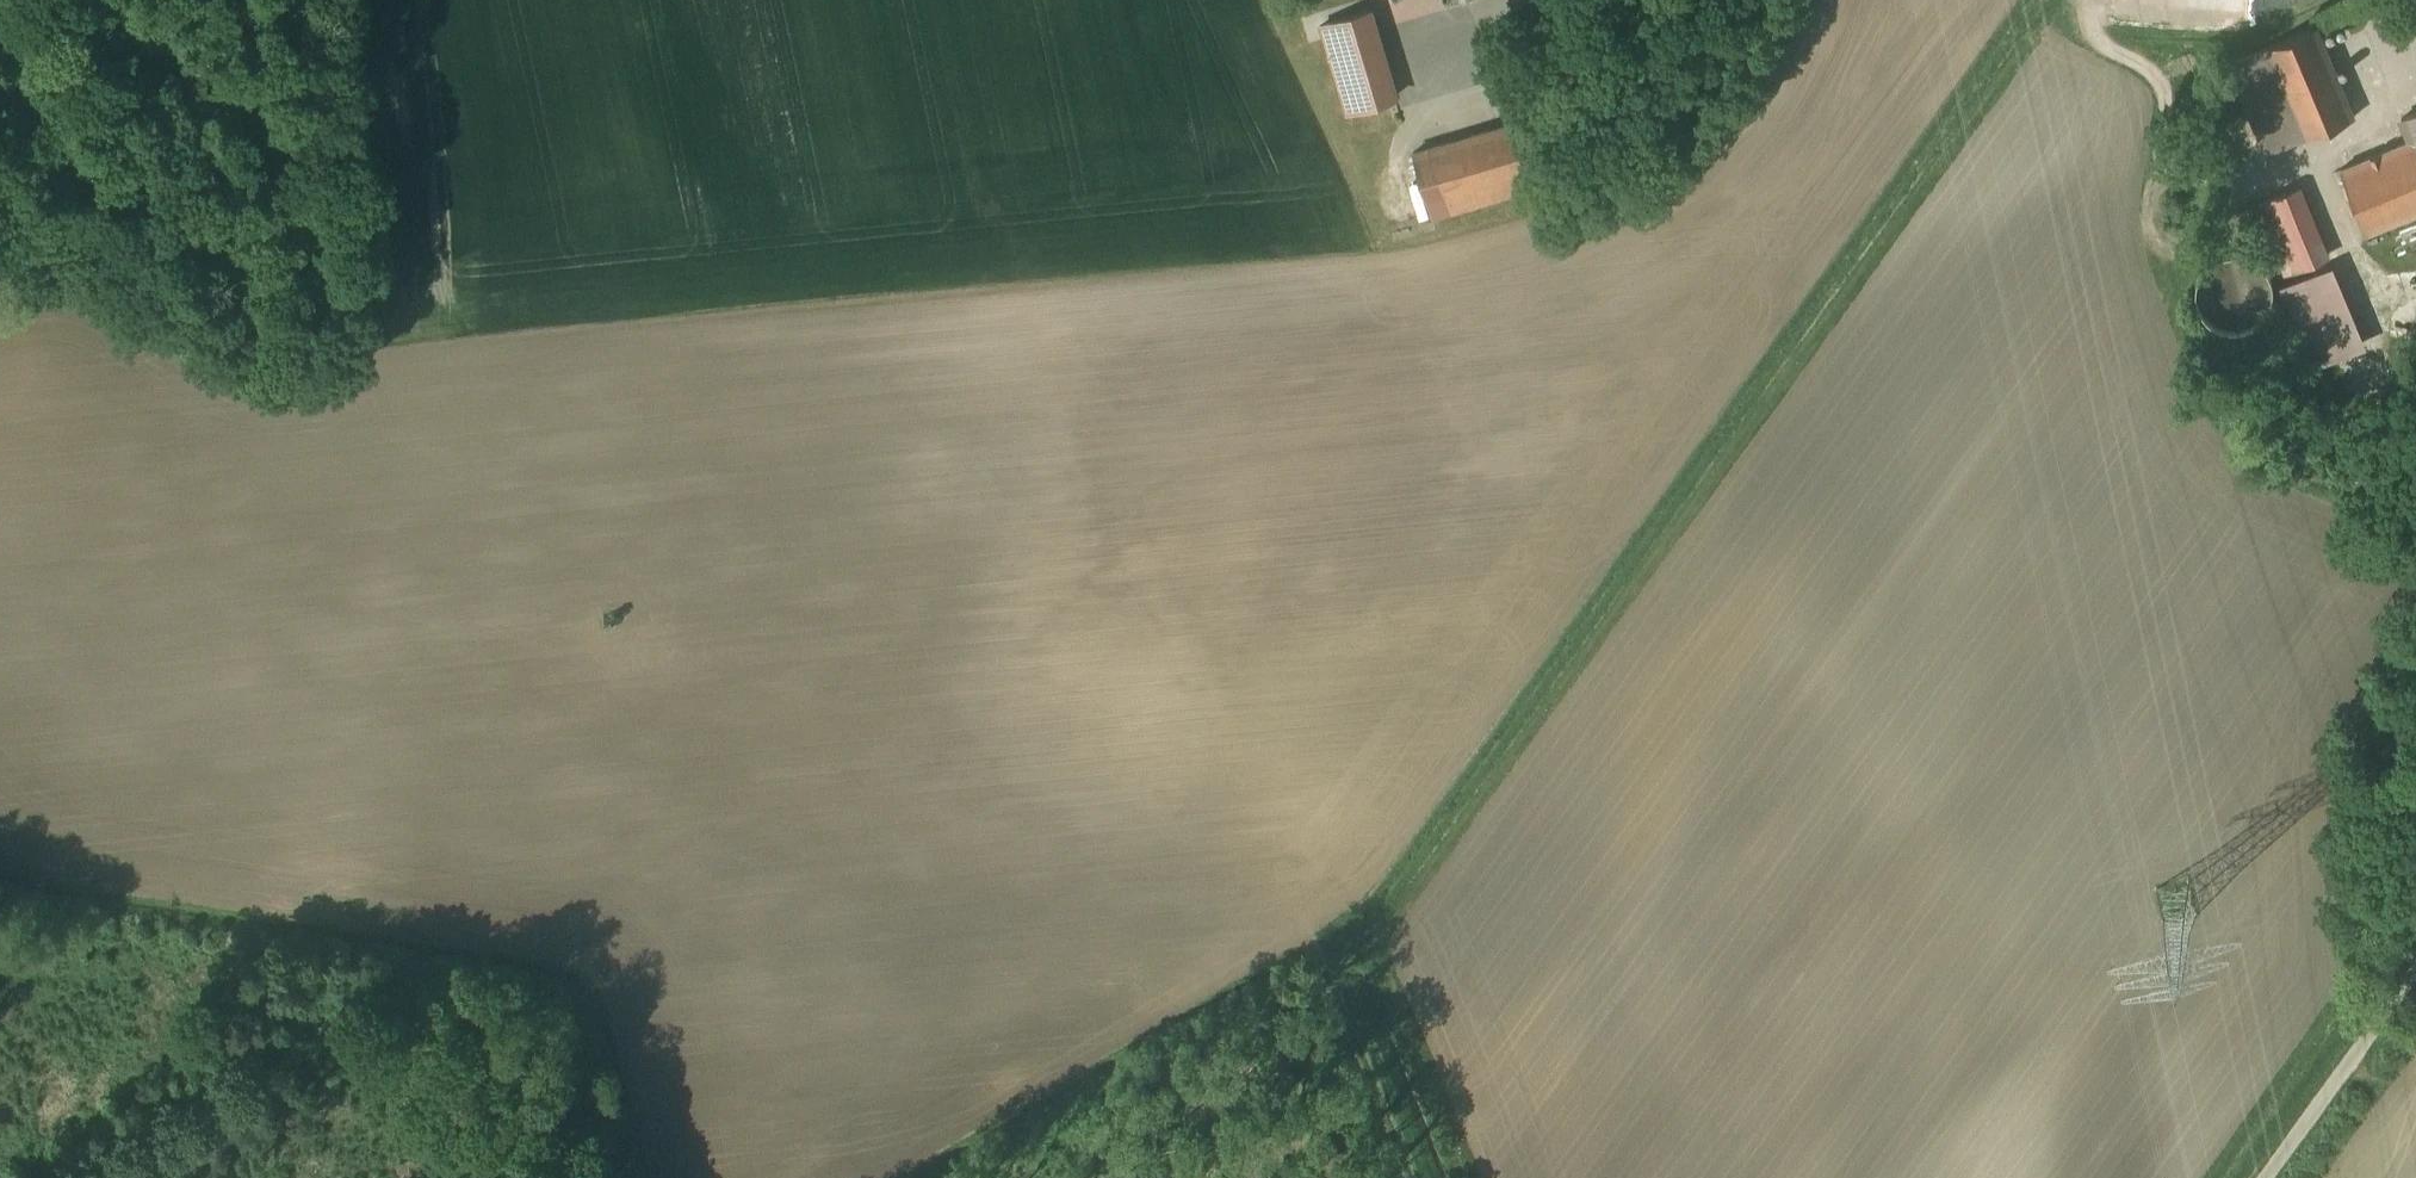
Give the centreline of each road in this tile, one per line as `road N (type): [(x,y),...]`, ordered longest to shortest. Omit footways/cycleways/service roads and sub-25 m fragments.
road 1 (unclassified): [(2250,1177),(2415,952)]

